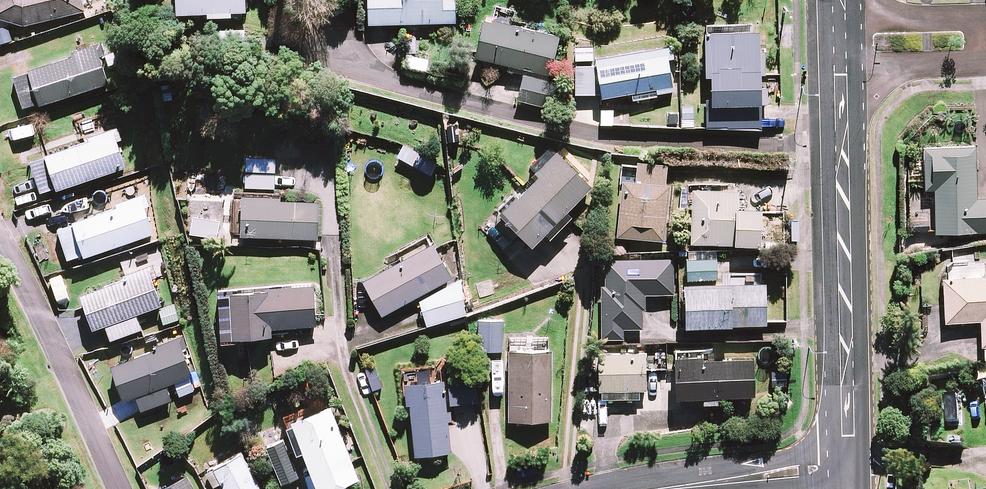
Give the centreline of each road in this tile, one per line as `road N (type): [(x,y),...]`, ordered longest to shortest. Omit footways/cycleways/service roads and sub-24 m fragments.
road 1 (residential): [(323,41),(381,77),(589,132),(846,146)]
road 2 (tertiary): [(842,466),(846,146)]
road 3 (residential): [(119,488),(64,359),(0,244)]
road 4 (residential): [(842,466),(670,488)]
road 5 (residential): [(979,65),(845,70)]
road 6 (residential): [(846,20),(977,19)]

